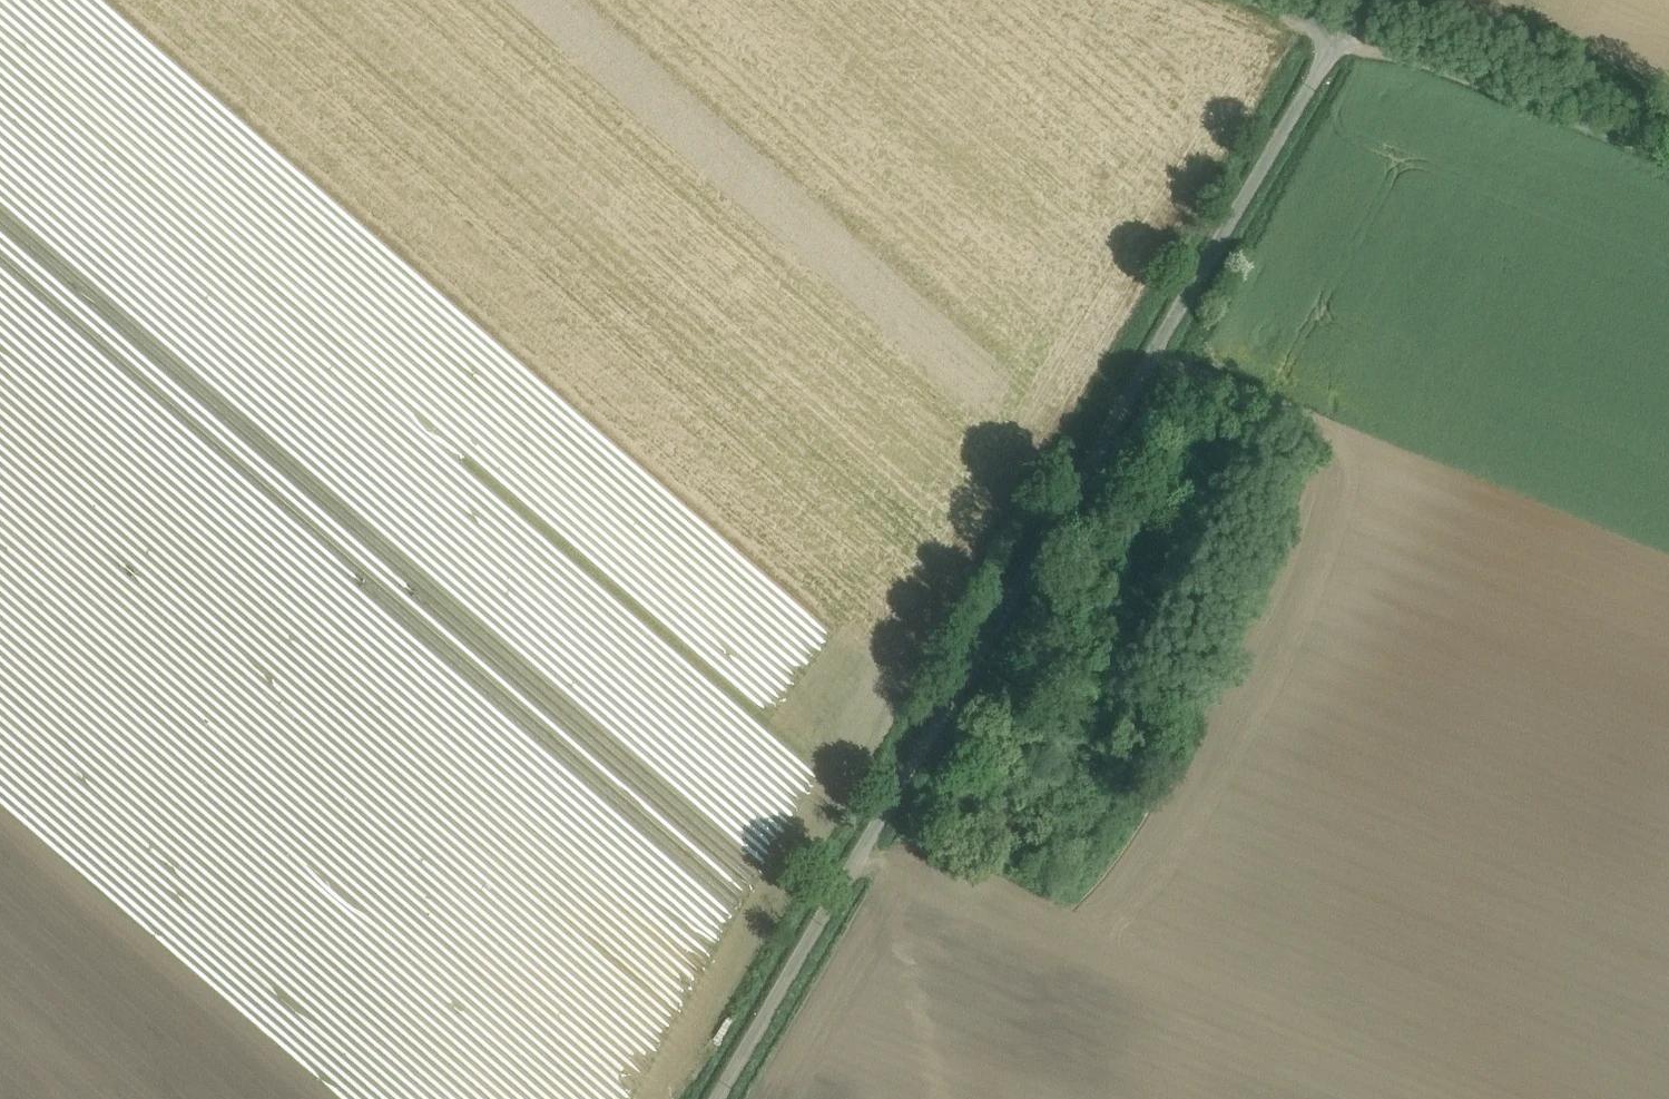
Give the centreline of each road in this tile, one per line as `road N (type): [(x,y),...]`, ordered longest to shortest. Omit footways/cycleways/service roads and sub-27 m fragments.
road 1 (unclassified): [(720,1098),(1350,25)]
road 2 (unclassified): [(1668,156),(1350,25)]

